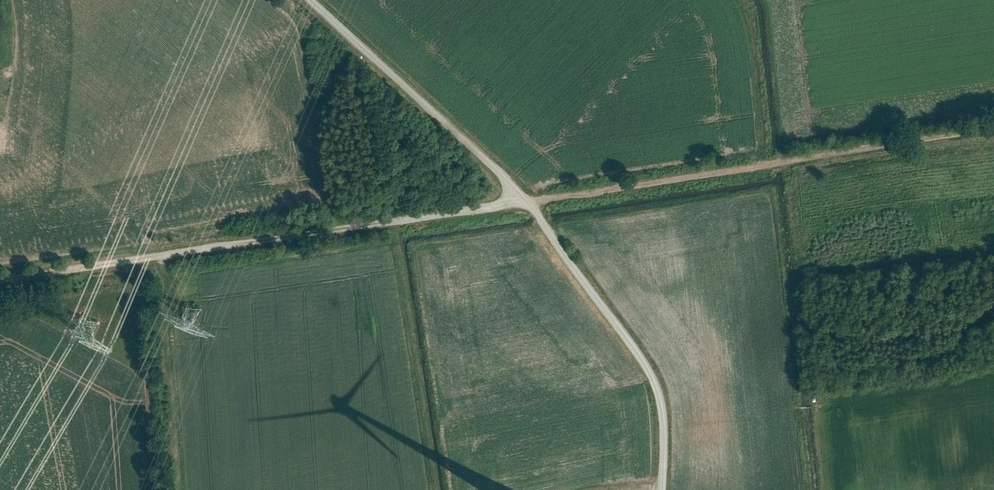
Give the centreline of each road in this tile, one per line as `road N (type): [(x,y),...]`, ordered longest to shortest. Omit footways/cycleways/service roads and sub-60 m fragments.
road 1 (track): [(0,284),(993,129)]
road 2 (track): [(530,203),(653,374),(664,422),(661,489)]
road 3 (track): [(530,203),(297,0)]

